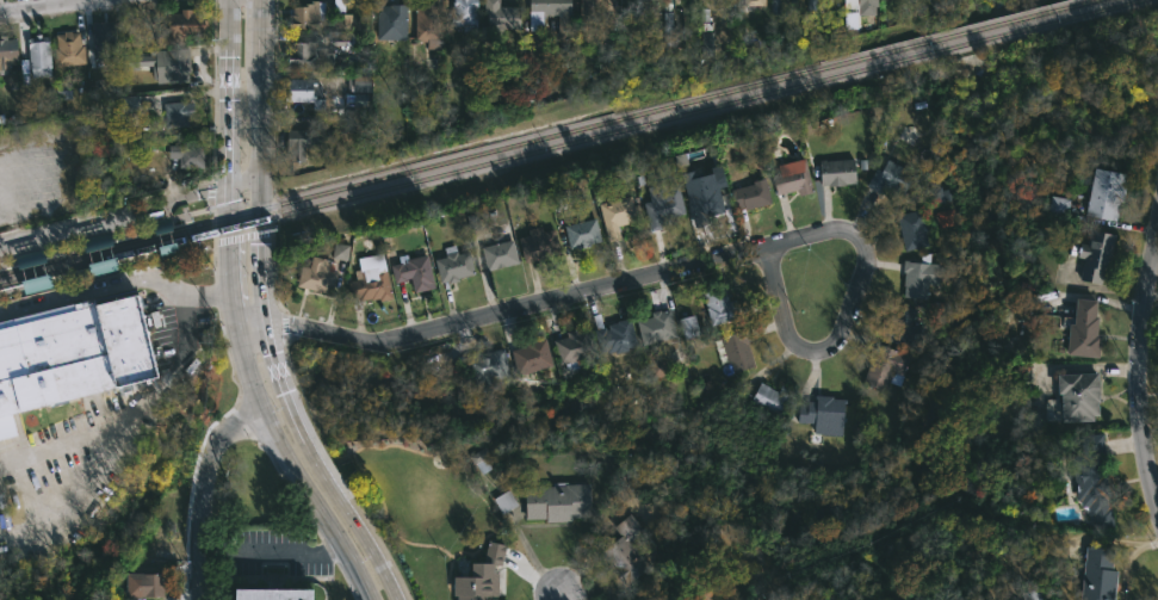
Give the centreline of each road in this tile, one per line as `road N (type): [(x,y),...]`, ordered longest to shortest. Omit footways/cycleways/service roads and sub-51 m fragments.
road 1 (residential): [(767,252),(404,340),(349,340),(267,324),(233,330)]
road 2 (residential): [(787,241),(767,252),(795,347),(811,354),(835,347),(863,289),(869,250),(852,231),(787,241)]
road 3 (secondary): [(233,330),(265,419),(369,599)]
road 4 (residential): [(1157,226),(1135,422),(1157,524)]
road 5 (secondary): [(295,407),(271,351),(261,175)]
road 6 (residential): [(0,247),(229,186)]
road 7 (secondary): [(400,599),(295,407)]
road 8 (residential): [(265,419),(225,432),(203,469),(194,599)]
road 9 (secondary): [(230,0),(229,186)]
road 10 (secondary): [(261,175),(259,0)]
road 11 (secondary): [(229,186),(233,330)]

